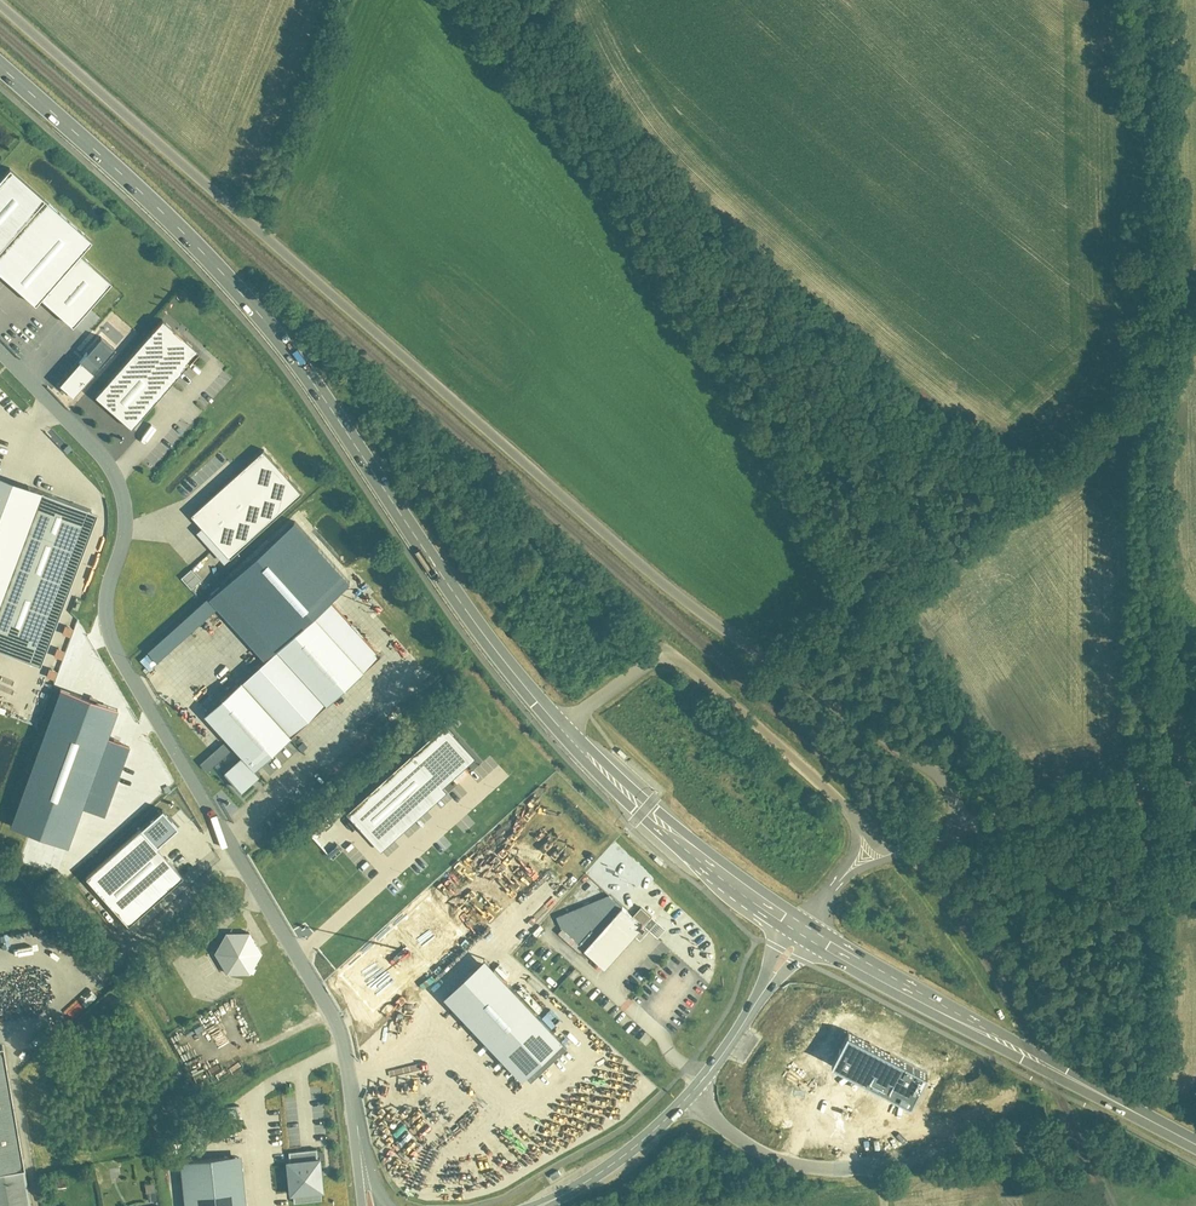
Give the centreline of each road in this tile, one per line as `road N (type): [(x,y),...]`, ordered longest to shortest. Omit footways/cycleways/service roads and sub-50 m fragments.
road 1 (unclassified): [(0,3),(837,731),(925,759),(942,776),(962,823)]
road 2 (primary): [(0,65),(177,225),(291,351),(508,665),(598,767),(681,843),(801,929)]
road 3 (residential): [(354,1110),(332,1016),(109,629),(110,583),(128,524),(111,466),(0,354)]
road 4 (track): [(1124,752),(1141,720),(1145,674),(1152,0)]
road 5 (tertiary): [(605,1171),(691,1095),(801,929)]
road 6 (primary): [(949,1013),(1195,1148)]
road 7 (unclassified): [(801,929),(854,864),(962,823)]
road 8 (unclassified): [(962,823),(1056,796),(1124,752)]
road 9 (primary): [(949,1013),(801,929)]

